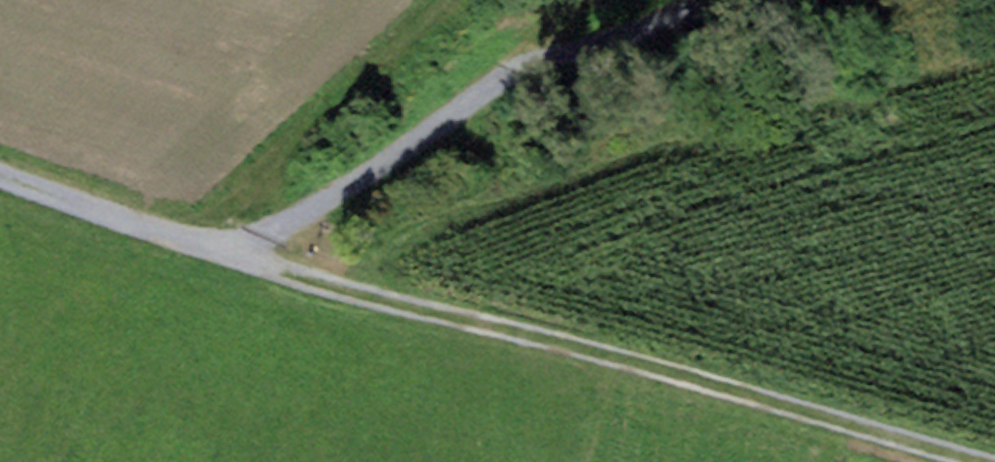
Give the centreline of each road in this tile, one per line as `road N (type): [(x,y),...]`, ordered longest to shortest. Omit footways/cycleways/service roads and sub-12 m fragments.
road 1 (track): [(991,461),(229,260)]
road 2 (track): [(229,260),(502,78),(693,0)]
road 3 (track): [(229,260),(0,185)]
road 4 (track): [(502,78),(607,0)]

